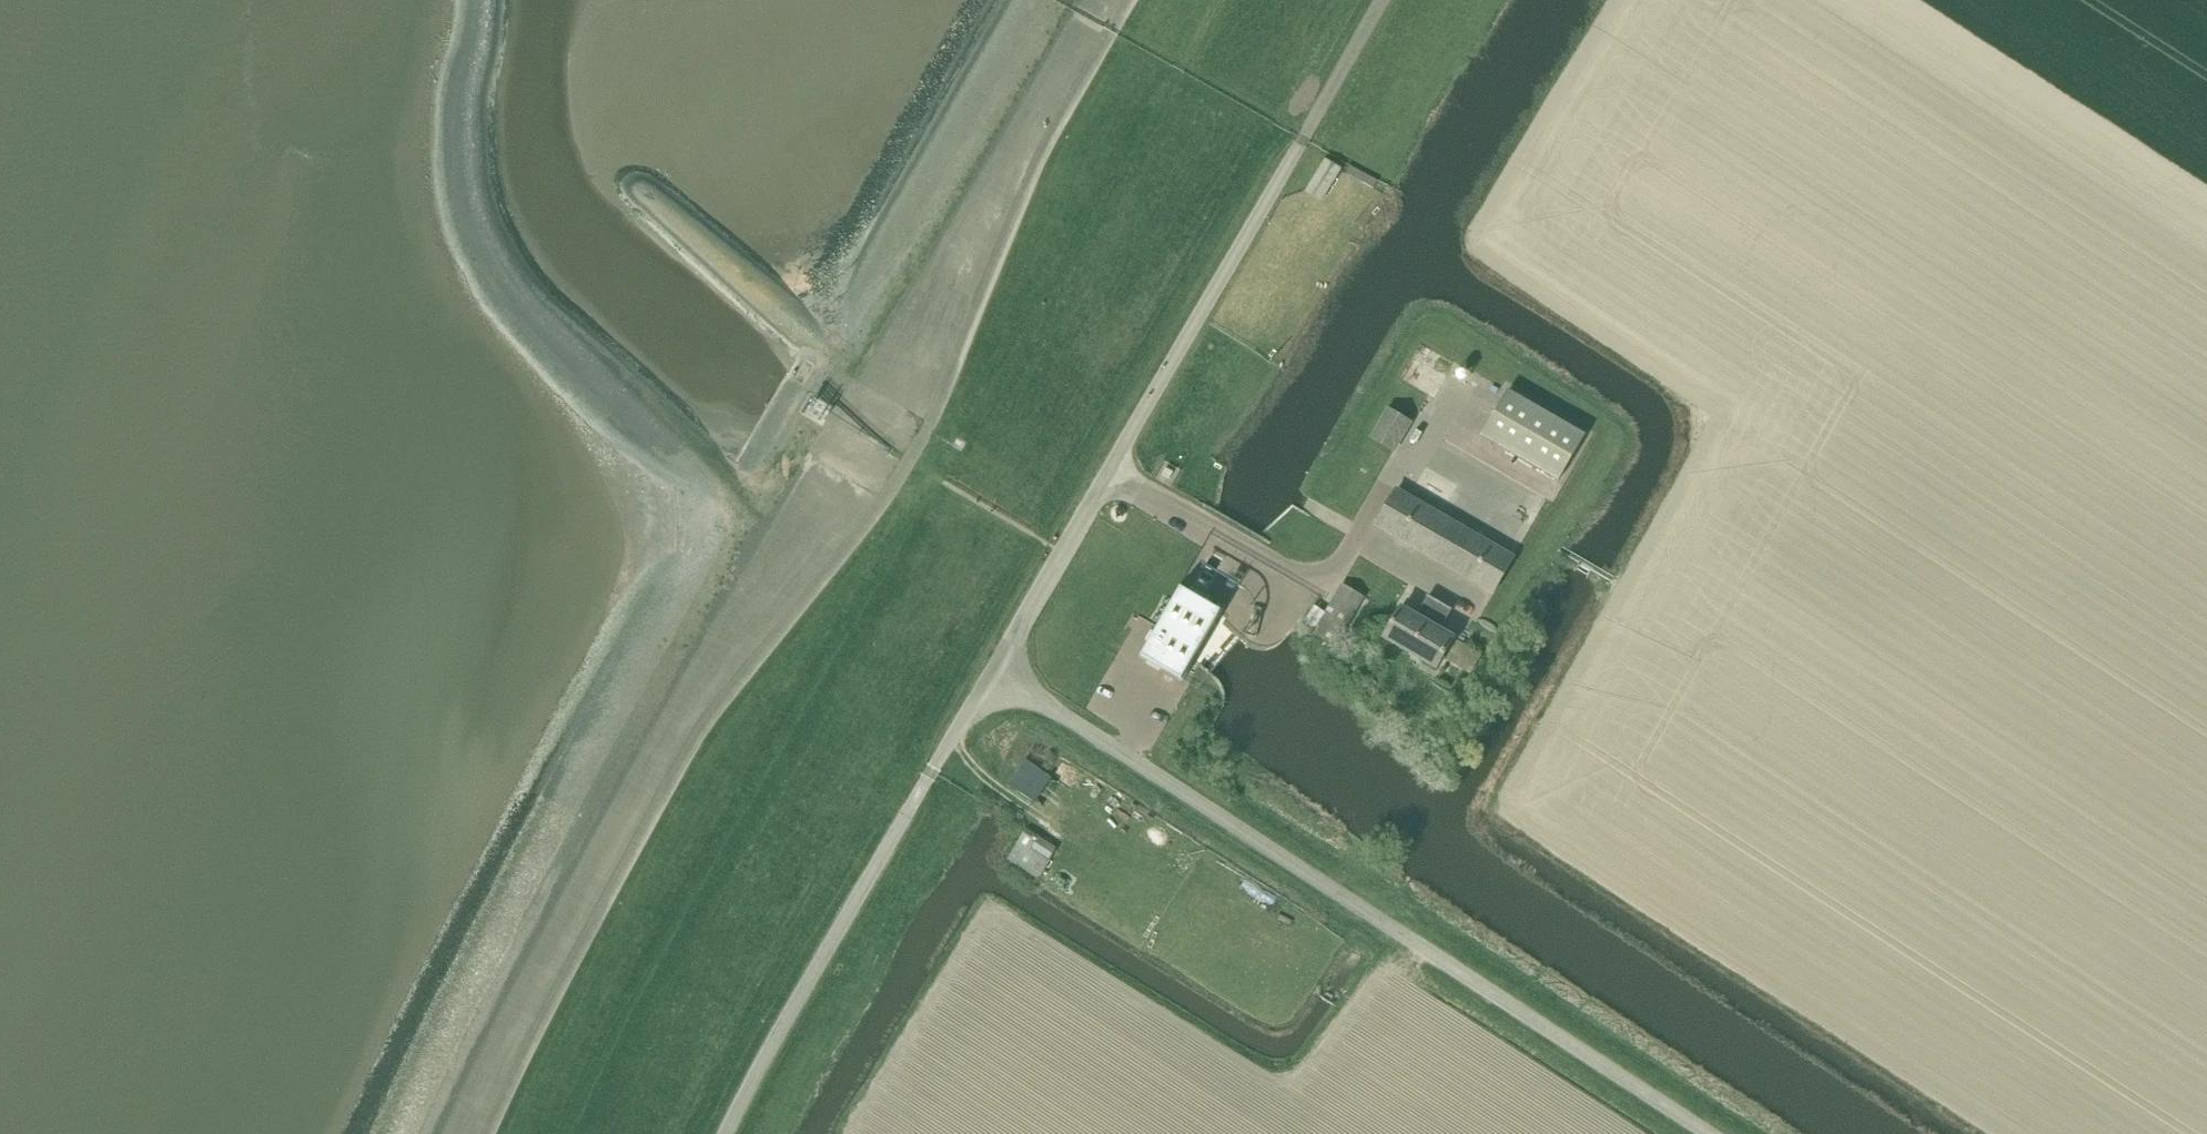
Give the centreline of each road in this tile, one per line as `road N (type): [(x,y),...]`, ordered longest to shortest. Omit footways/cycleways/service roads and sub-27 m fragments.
road 1 (unclassified): [(1709,1133),(994,670)]
road 2 (unclassified): [(994,670),(1384,0)]
road 3 (unclassified): [(729,1133),(994,670)]

